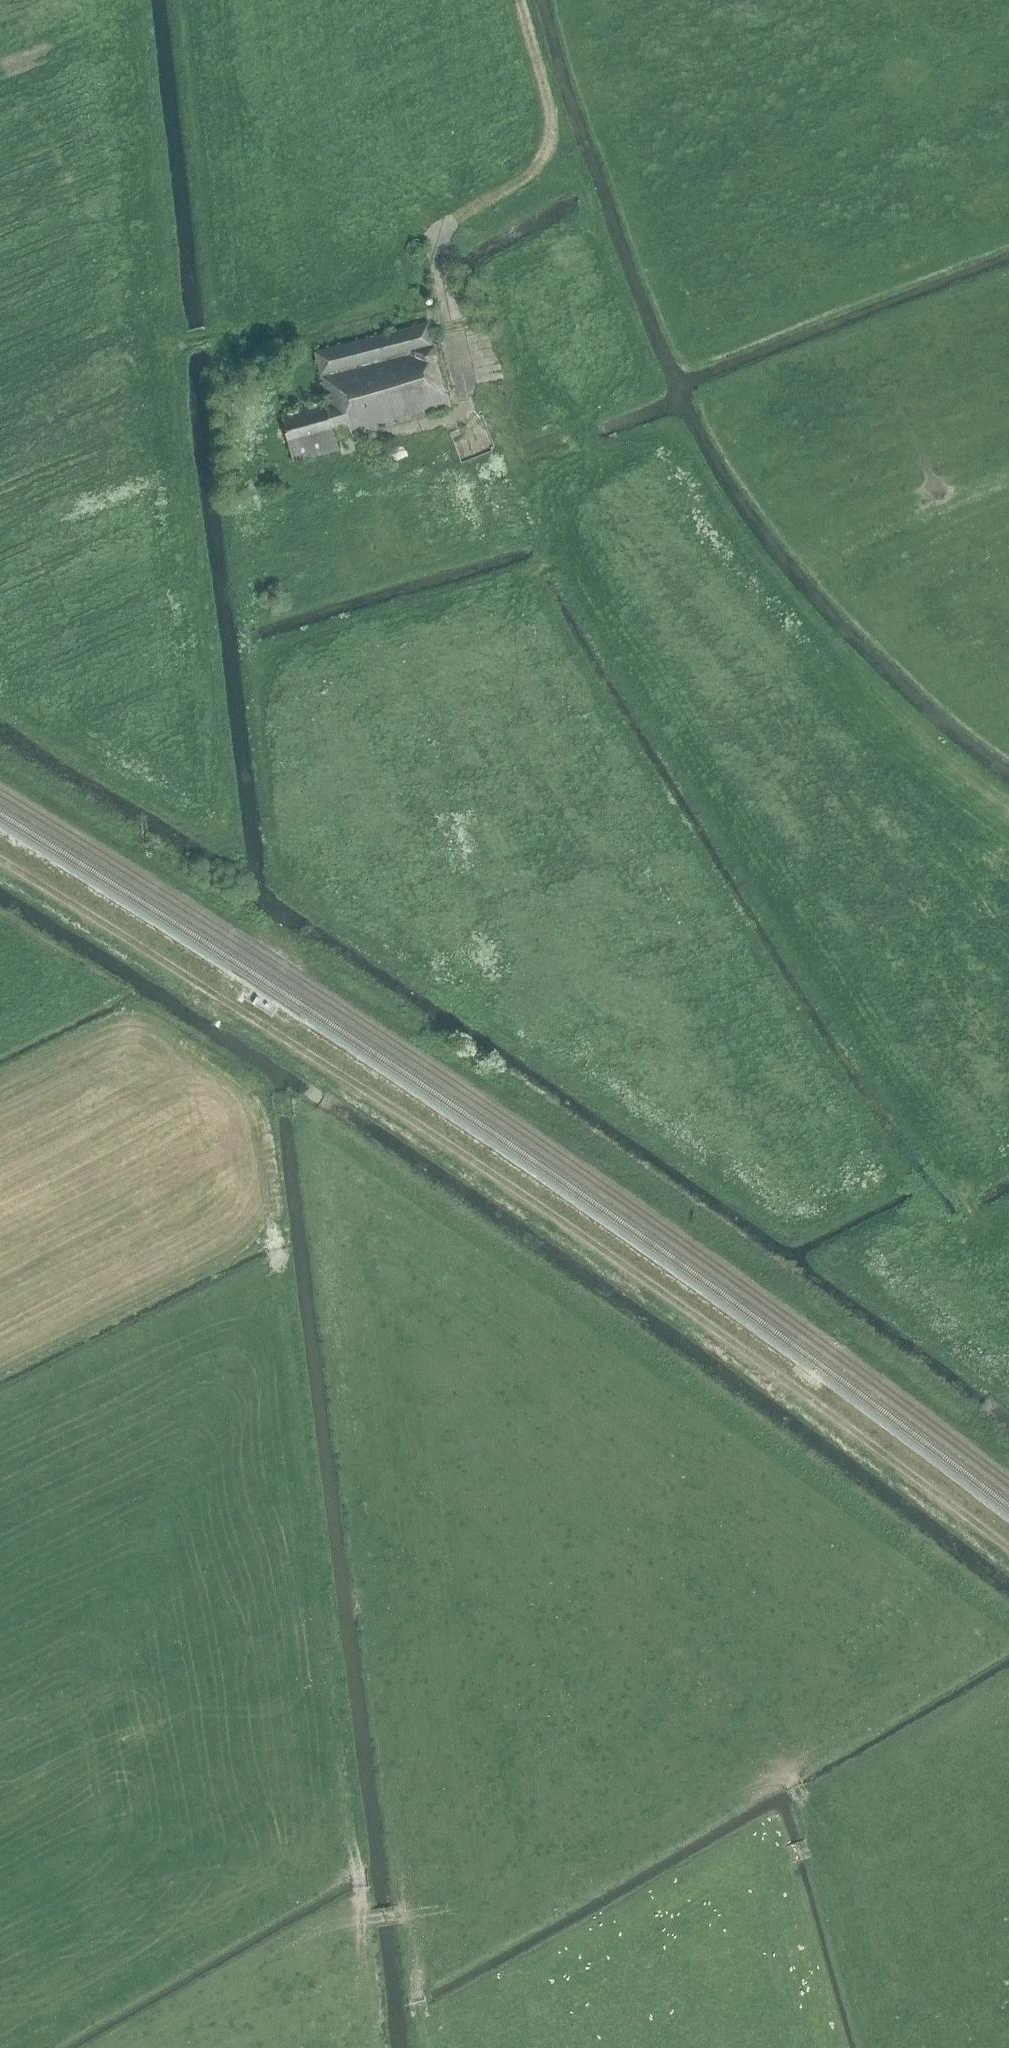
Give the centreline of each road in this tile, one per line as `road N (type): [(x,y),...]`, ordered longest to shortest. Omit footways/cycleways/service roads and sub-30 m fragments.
road 1 (track): [(1008,1555),(526,1197),(0,862)]

